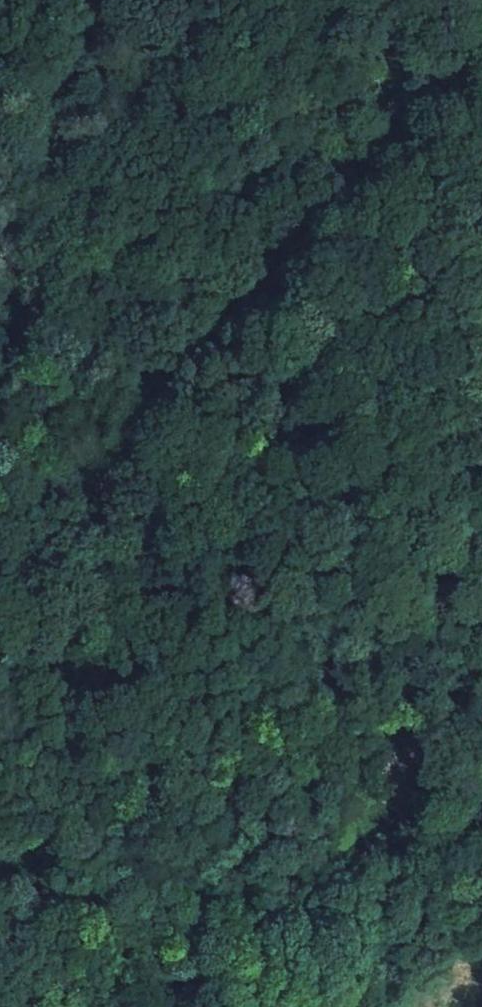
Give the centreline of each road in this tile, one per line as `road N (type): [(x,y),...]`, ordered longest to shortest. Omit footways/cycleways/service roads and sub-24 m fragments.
road 1 (track): [(481,57),(406,121),(107,476),(0,618)]

